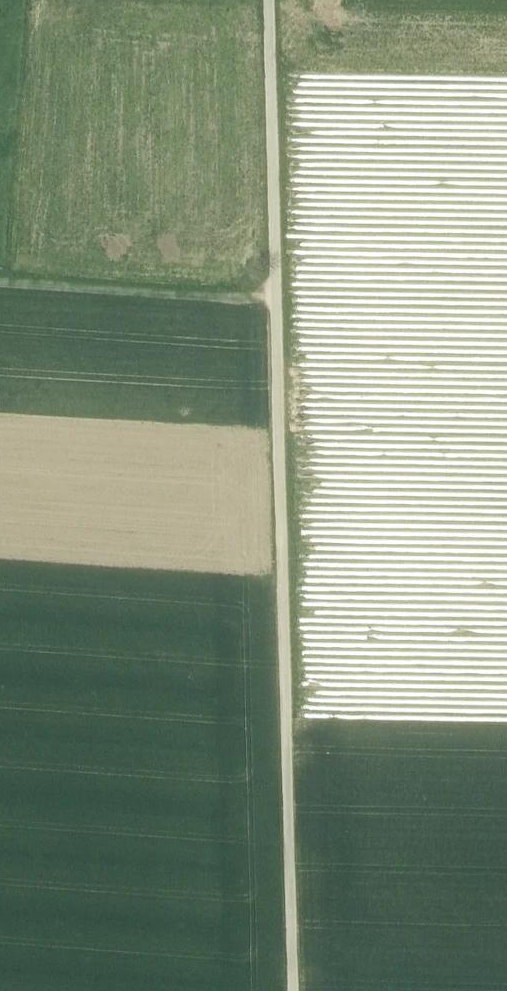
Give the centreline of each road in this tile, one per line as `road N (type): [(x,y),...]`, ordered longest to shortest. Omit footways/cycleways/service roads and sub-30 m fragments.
road 1 (track): [(296,990),(269,0)]
road 2 (track): [(275,296),(0,279)]

